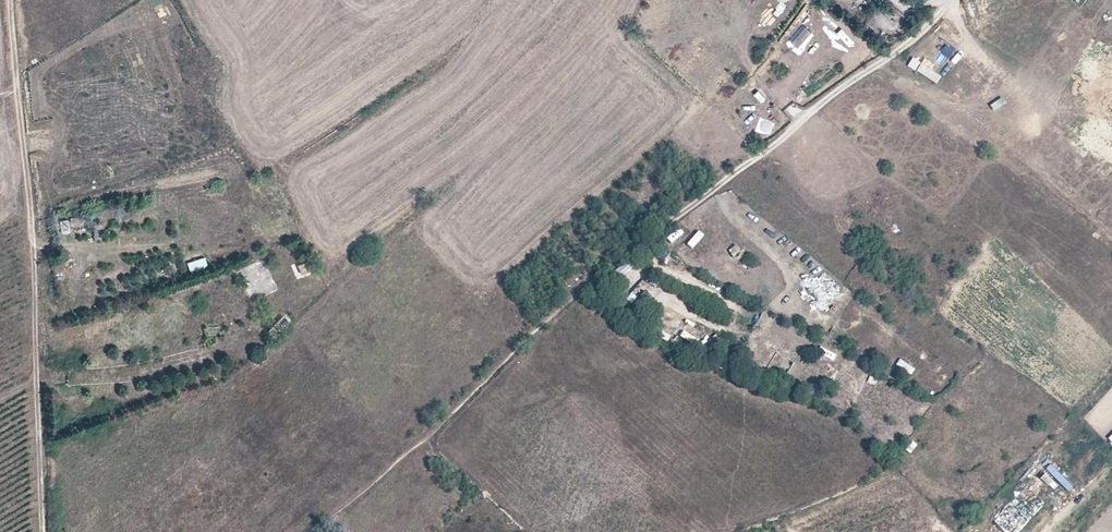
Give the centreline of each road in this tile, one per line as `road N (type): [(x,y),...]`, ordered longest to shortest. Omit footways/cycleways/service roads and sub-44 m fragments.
road 1 (track): [(47,531),(36,259),(11,0)]
road 2 (track): [(952,0),(604,271)]

